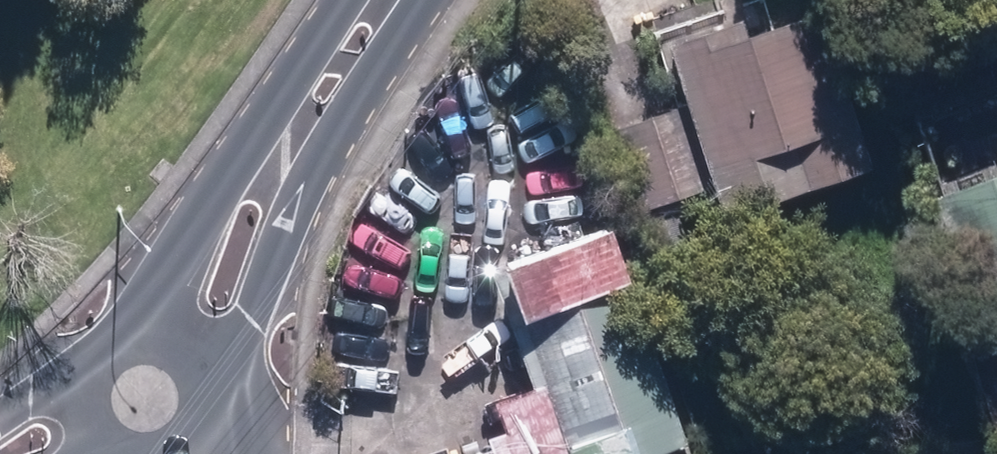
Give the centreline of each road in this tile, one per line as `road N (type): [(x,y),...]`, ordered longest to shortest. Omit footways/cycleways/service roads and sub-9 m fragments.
road 1 (secondary): [(384,0),(255,202),(179,343)]
road 2 (secondary): [(88,426),(82,390),(97,357),(127,337),(179,343)]

